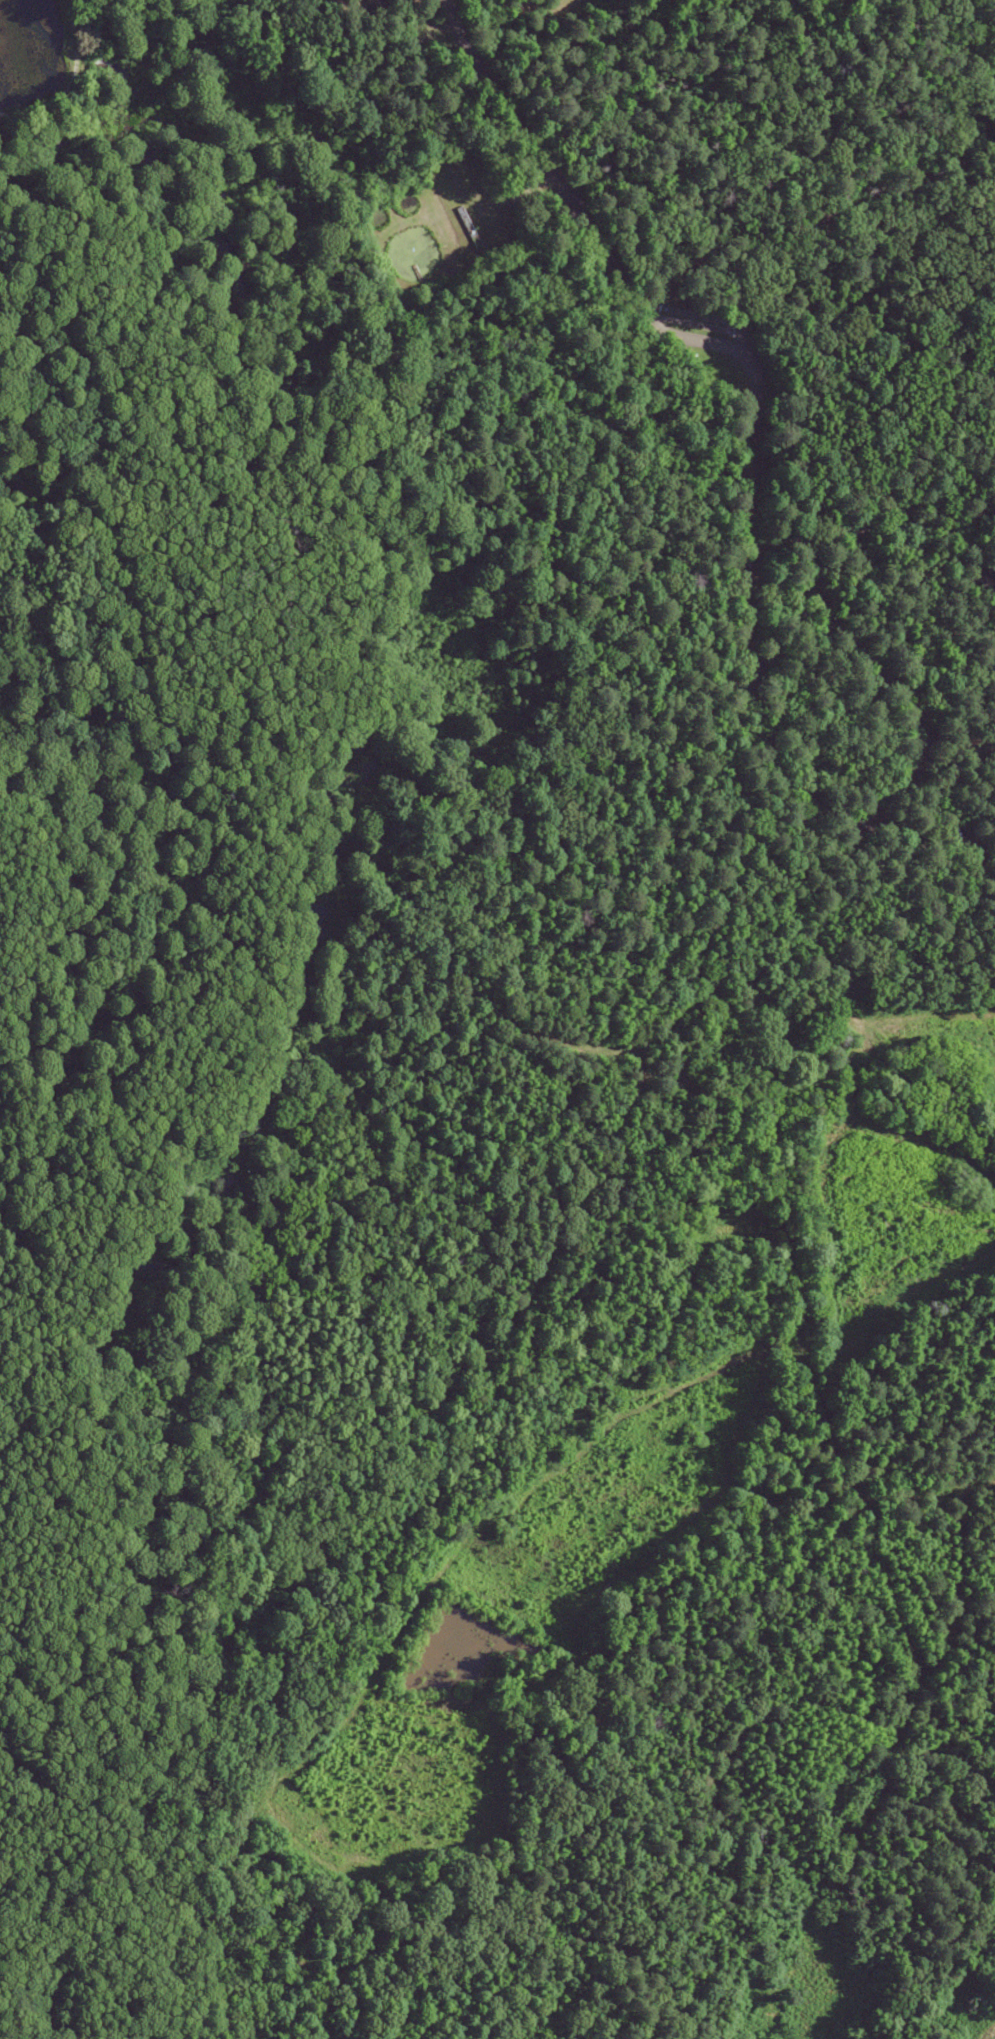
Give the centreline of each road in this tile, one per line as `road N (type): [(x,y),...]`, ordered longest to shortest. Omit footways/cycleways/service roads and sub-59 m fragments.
road 1 (residential): [(445,0),(643,316),(663,333),(729,348),(747,362),(755,386),(752,568)]

